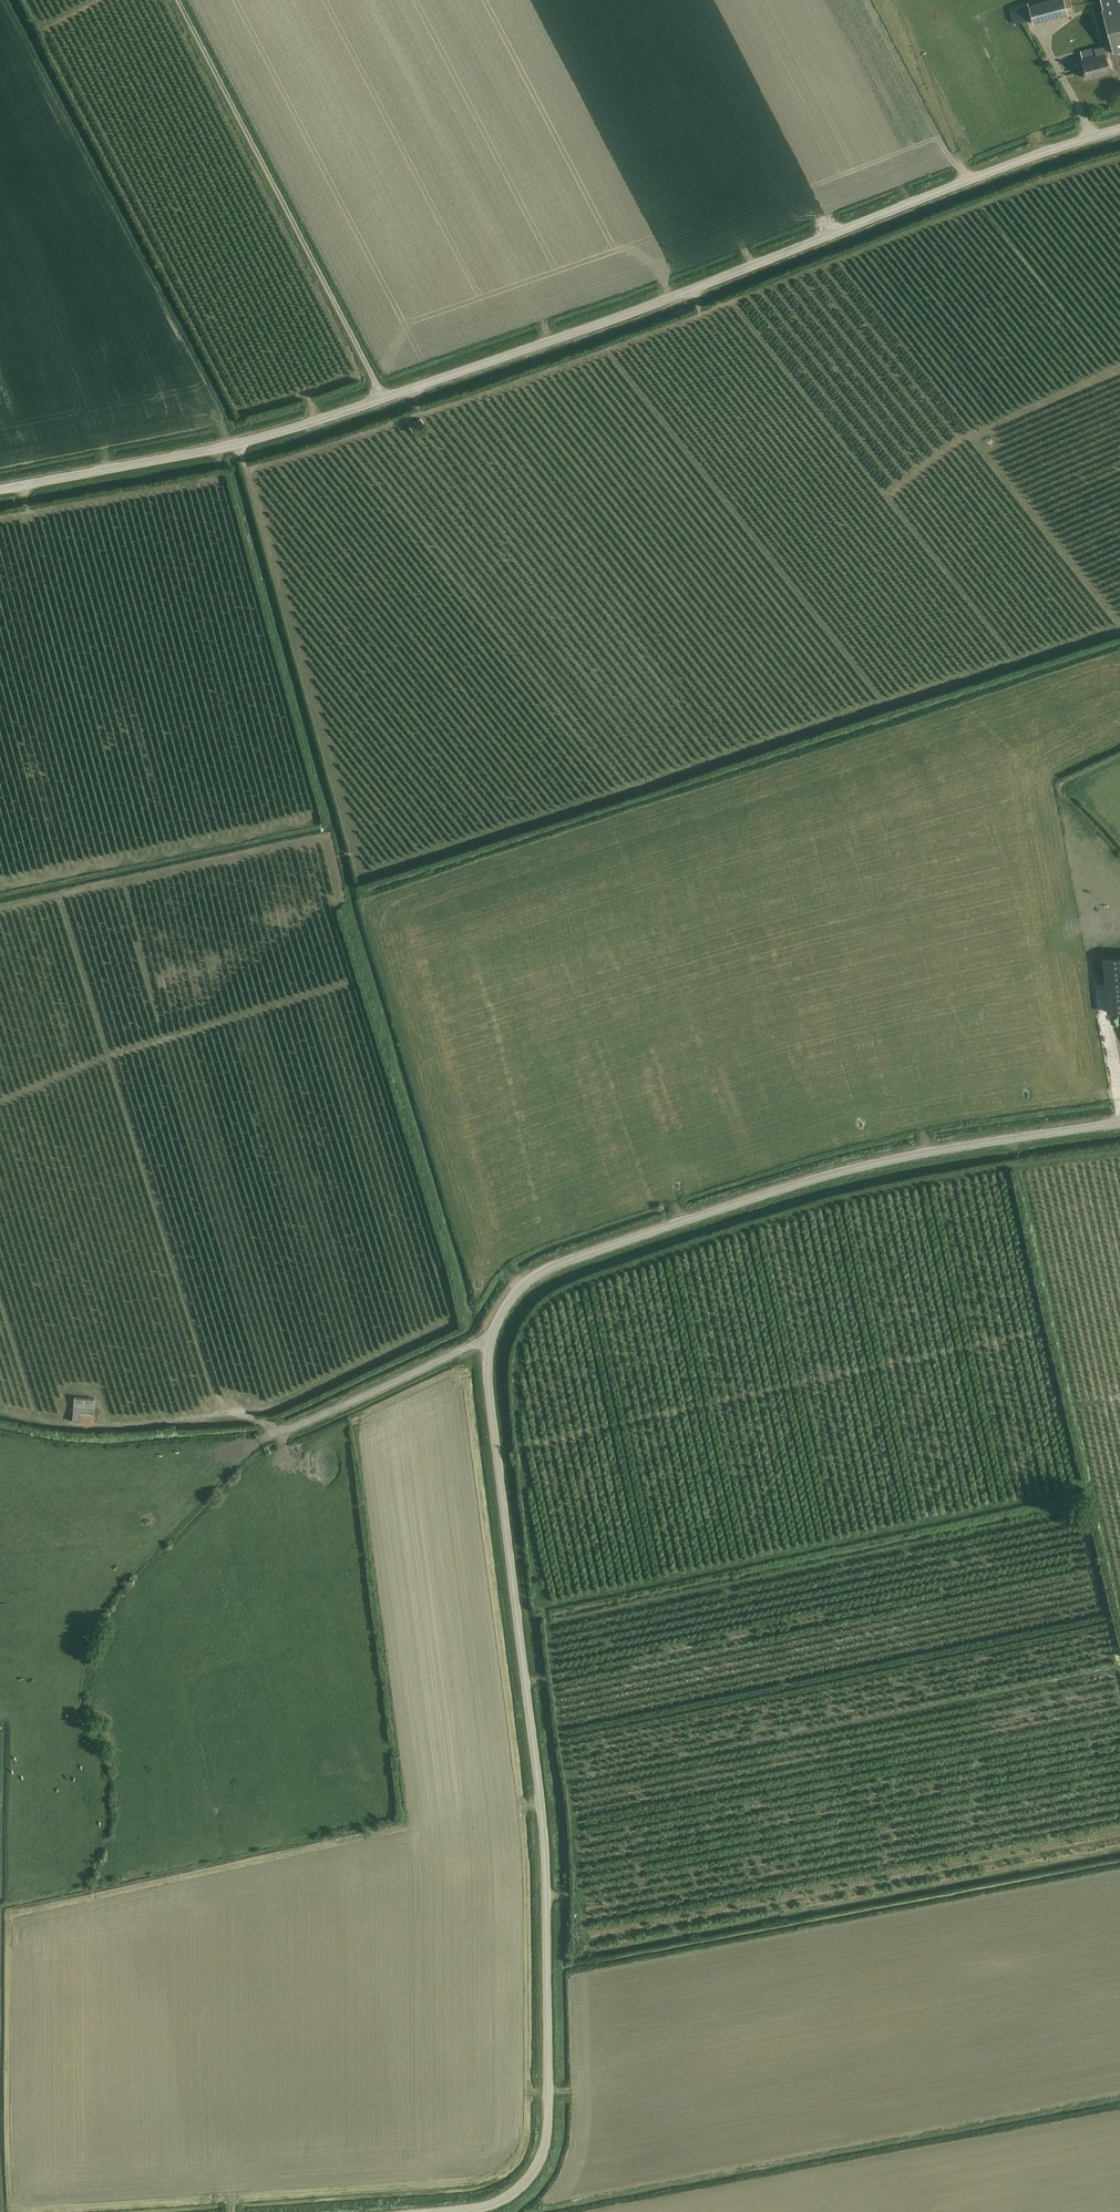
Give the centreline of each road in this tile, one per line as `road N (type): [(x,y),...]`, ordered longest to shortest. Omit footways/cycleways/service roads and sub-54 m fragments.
road 1 (unclassified): [(0,487),(237,443),(382,397),(1119,127)]
road 2 (unclassified): [(424,2211),(487,2205),(521,2190),(546,2161),(555,2124),(548,1855),(490,1395),(492,1338)]
road 3 (unclassified): [(492,1338),(522,1284),(582,1255),(834,1172),(1119,1123)]
road 4 (unclassified): [(0,1417),(105,1428),(229,1415),(291,1429),(492,1338)]

